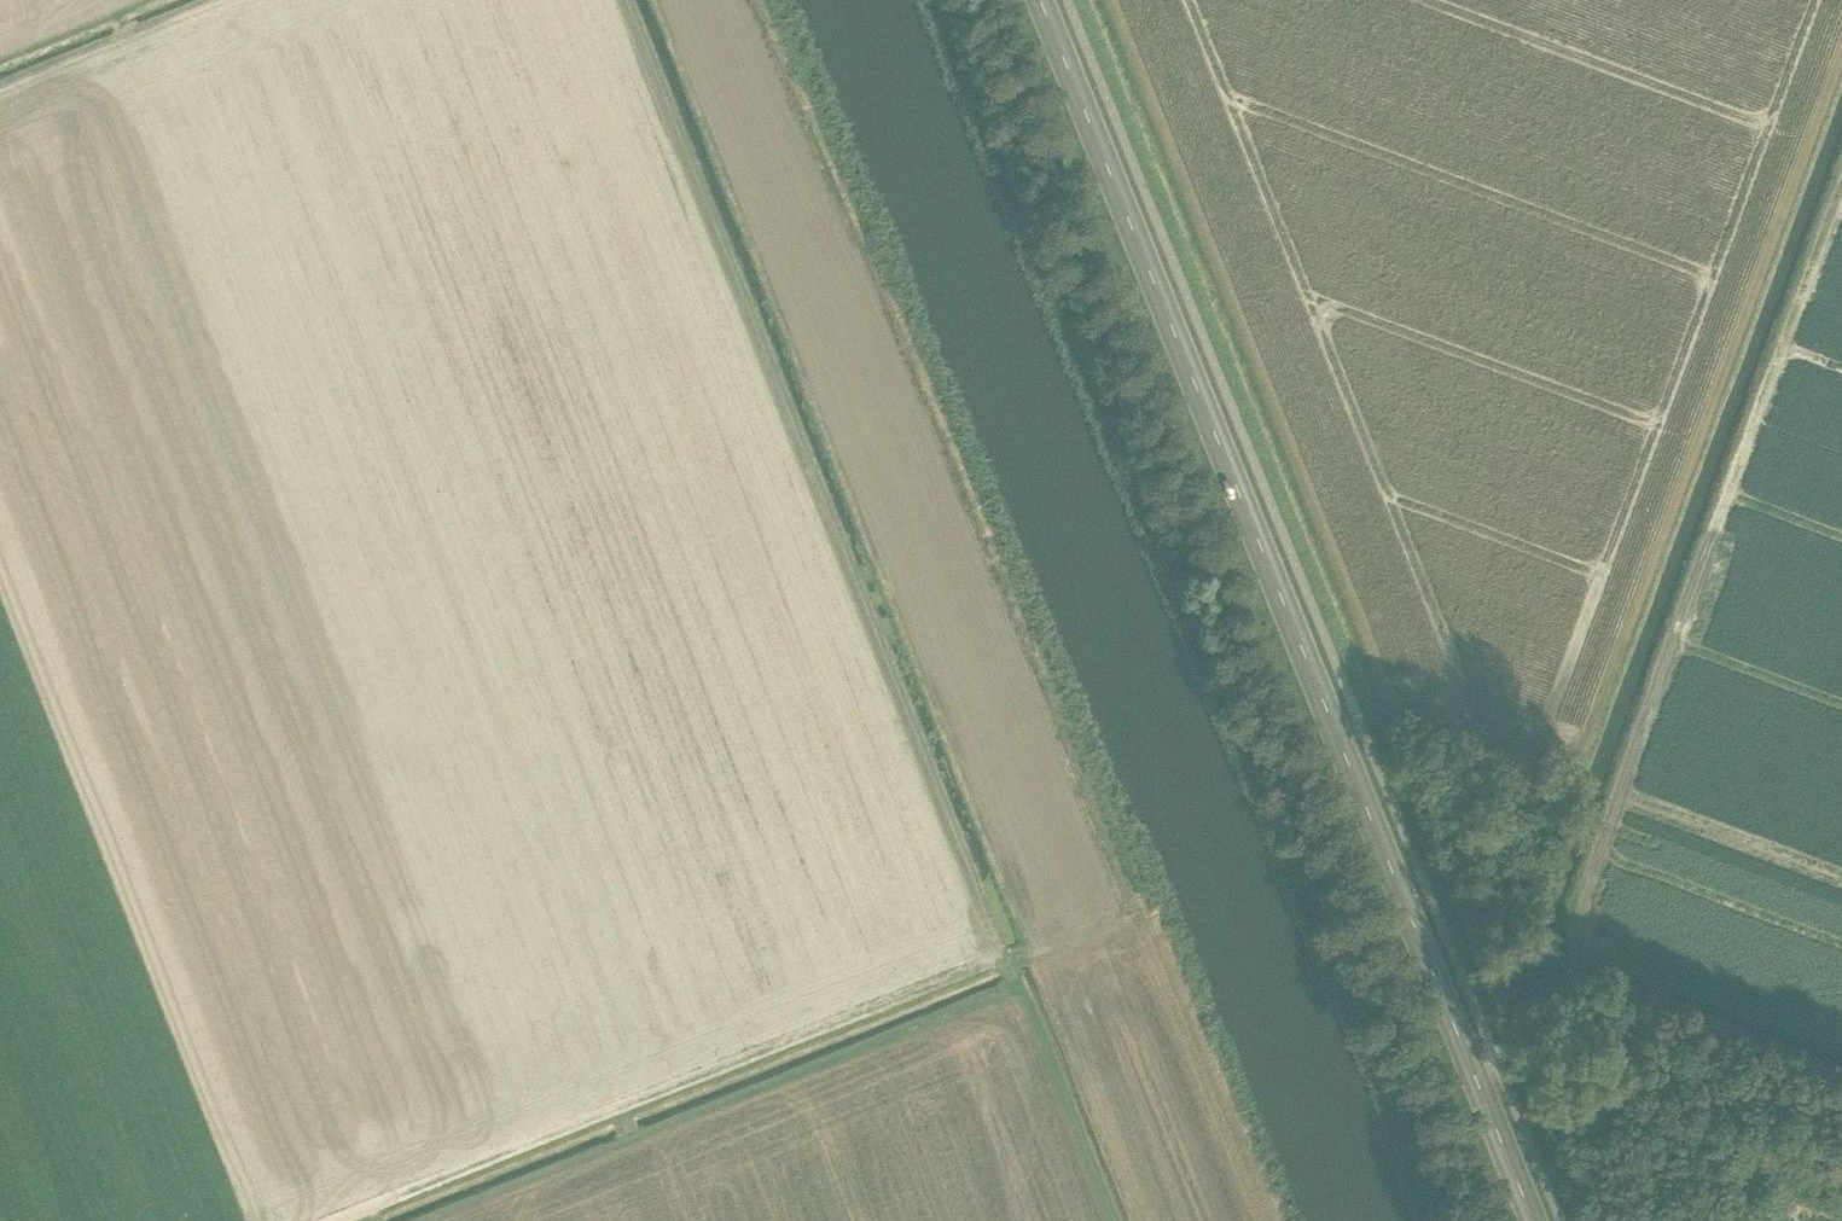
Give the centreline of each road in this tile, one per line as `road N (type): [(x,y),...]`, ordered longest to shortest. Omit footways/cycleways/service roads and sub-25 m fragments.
road 1 (secondary): [(1530,1220),(1034,0)]

